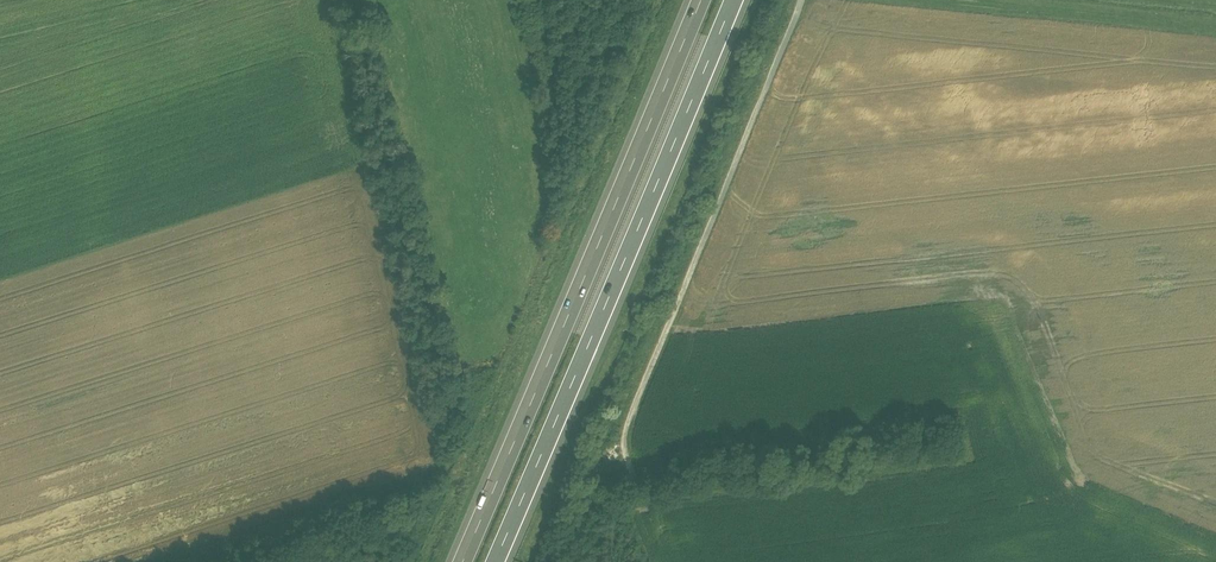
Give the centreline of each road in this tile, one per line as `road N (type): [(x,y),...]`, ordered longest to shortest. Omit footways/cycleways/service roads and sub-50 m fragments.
road 1 (motorway): [(694,0),(454,561)]
road 2 (motorway): [(498,561),(737,0)]
road 3 (unclassified): [(798,0),(632,419),(643,504)]

